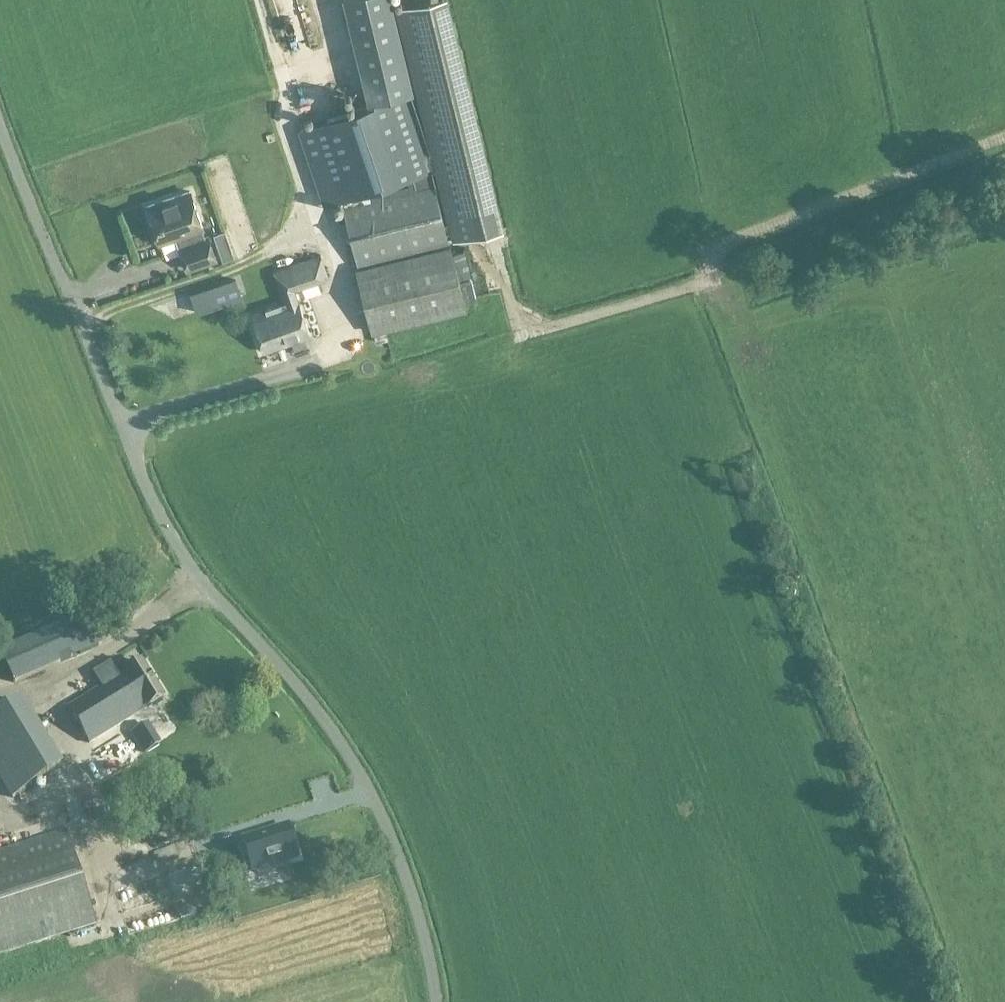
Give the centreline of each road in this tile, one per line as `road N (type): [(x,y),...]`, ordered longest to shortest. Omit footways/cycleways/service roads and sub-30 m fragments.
road 1 (unclassified): [(438,1001),(419,905),(365,776),(294,680),(186,558),(154,501),(0,118)]

